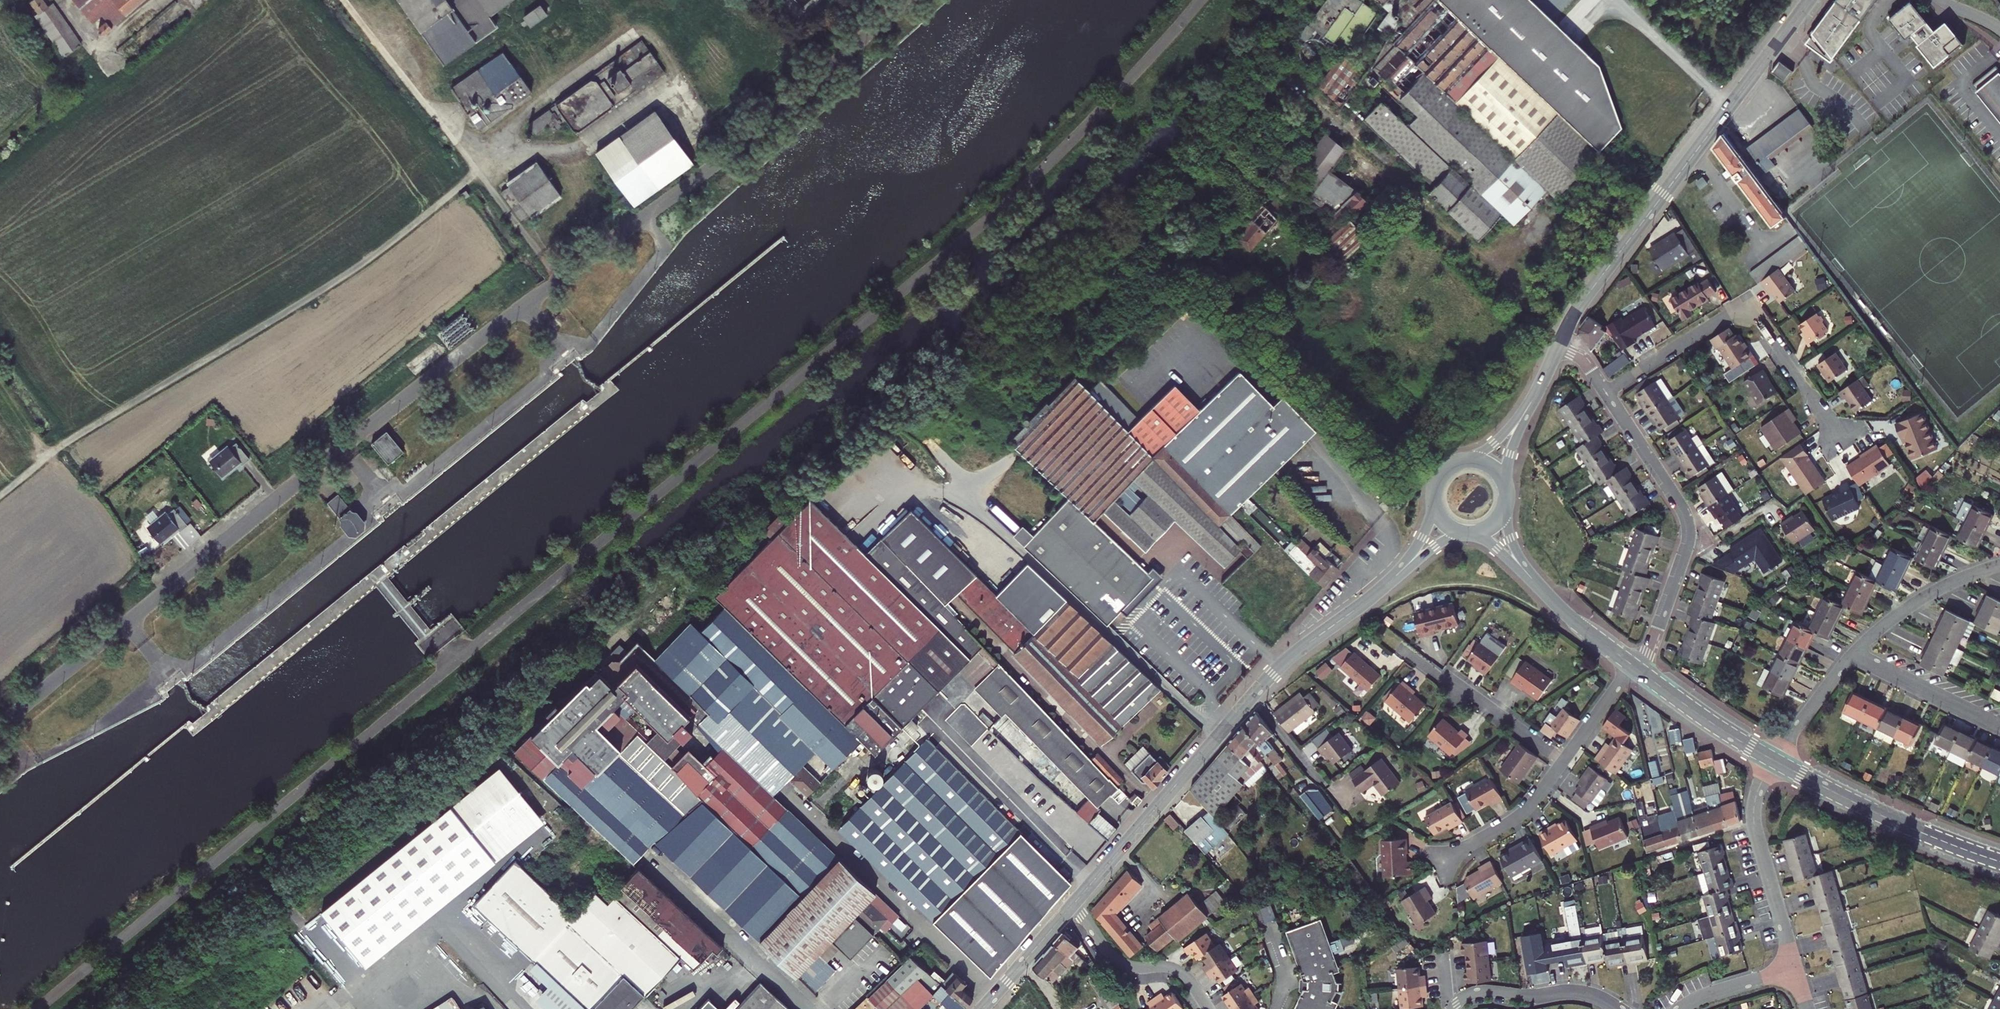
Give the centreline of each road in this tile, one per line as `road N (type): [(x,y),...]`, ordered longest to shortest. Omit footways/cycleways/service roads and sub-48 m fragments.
road 1 (unknown): [(37,1008),(1037,177),(1200,0)]
road 2 (unclassified): [(0,724),(344,445),(797,100),(902,0)]
road 3 (secondary): [(1073,905),(1268,679),(1390,582)]
road 4 (secondary): [(1557,348),(1578,307),(1809,0)]
road 5 (residential): [(1605,393),(1727,317),(1745,314),(1760,324),(1838,438)]
road 6 (residential): [(1605,393),(1689,525),(1658,632),(1634,666)]
road 7 (tertiary): [(1773,761),(1895,821),(1999,862)]
road 8 (residential): [(1773,761),(1753,817),(1795,970)]
road 9 (residential): [(650,860),(809,1008)]
road 10 (residential): [(1400,646),(1563,761)]
road 11 (residential): [(1073,905),(1122,962),(1177,969),(1208,1008)]
road 12 (residential): [(1999,564),(1931,593),(1851,656)]
road 13 (tertiary): [(1634,666),(1773,761)]
road 14 (residential): [(1851,656),(1999,731)]
road 15 (residential): [(1444,858),(1524,812),(1563,761)]
road 16 (secondary): [(982,1008),(1073,905)]
road 17 (residential): [(1851,656),(1773,761)]
road 18 (tertiary): [(1538,586),(1634,666)]
road 19 (residential): [(1795,970),(1679,1008)]

